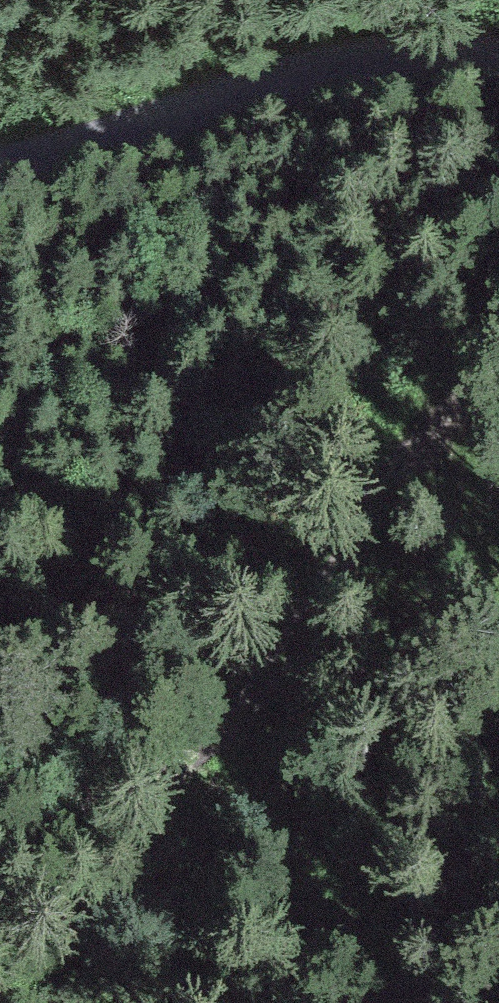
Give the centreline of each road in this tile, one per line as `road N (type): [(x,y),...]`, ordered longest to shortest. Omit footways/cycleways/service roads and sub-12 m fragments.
road 1 (track): [(0,887),(39,846),(252,728),(383,499),(498,395)]
road 2 (unclassified): [(0,172),(177,111),(379,60),(498,66)]
road 3 (track): [(383,499),(449,577),(498,607)]

